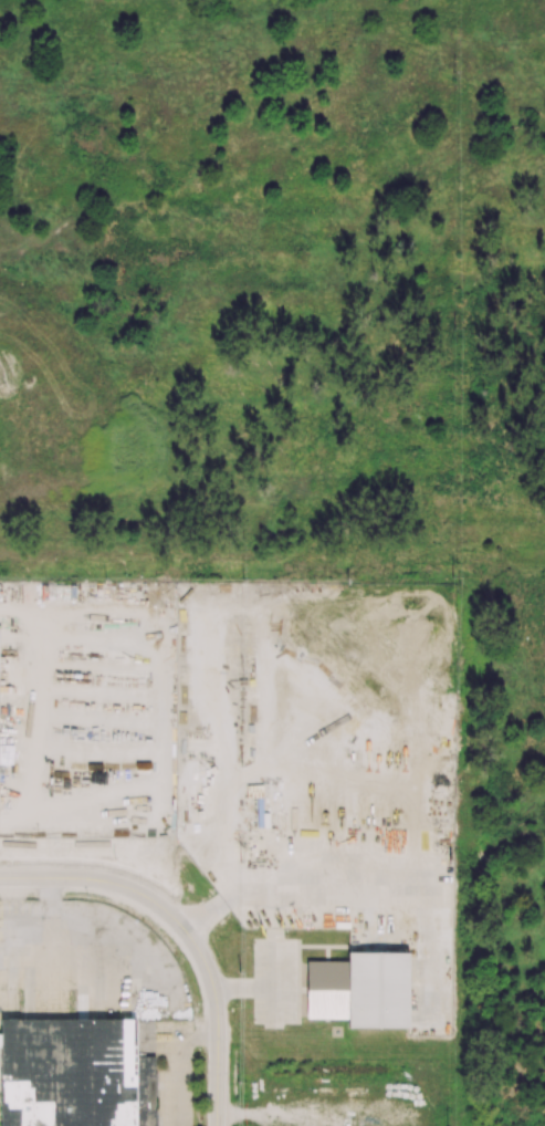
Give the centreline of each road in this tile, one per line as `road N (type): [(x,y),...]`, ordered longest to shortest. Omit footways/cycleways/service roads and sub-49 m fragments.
road 1 (residential): [(218,1125),(217,999),(182,927)]
road 2 (residential): [(182,927),(140,894),(103,880),(0,878)]

